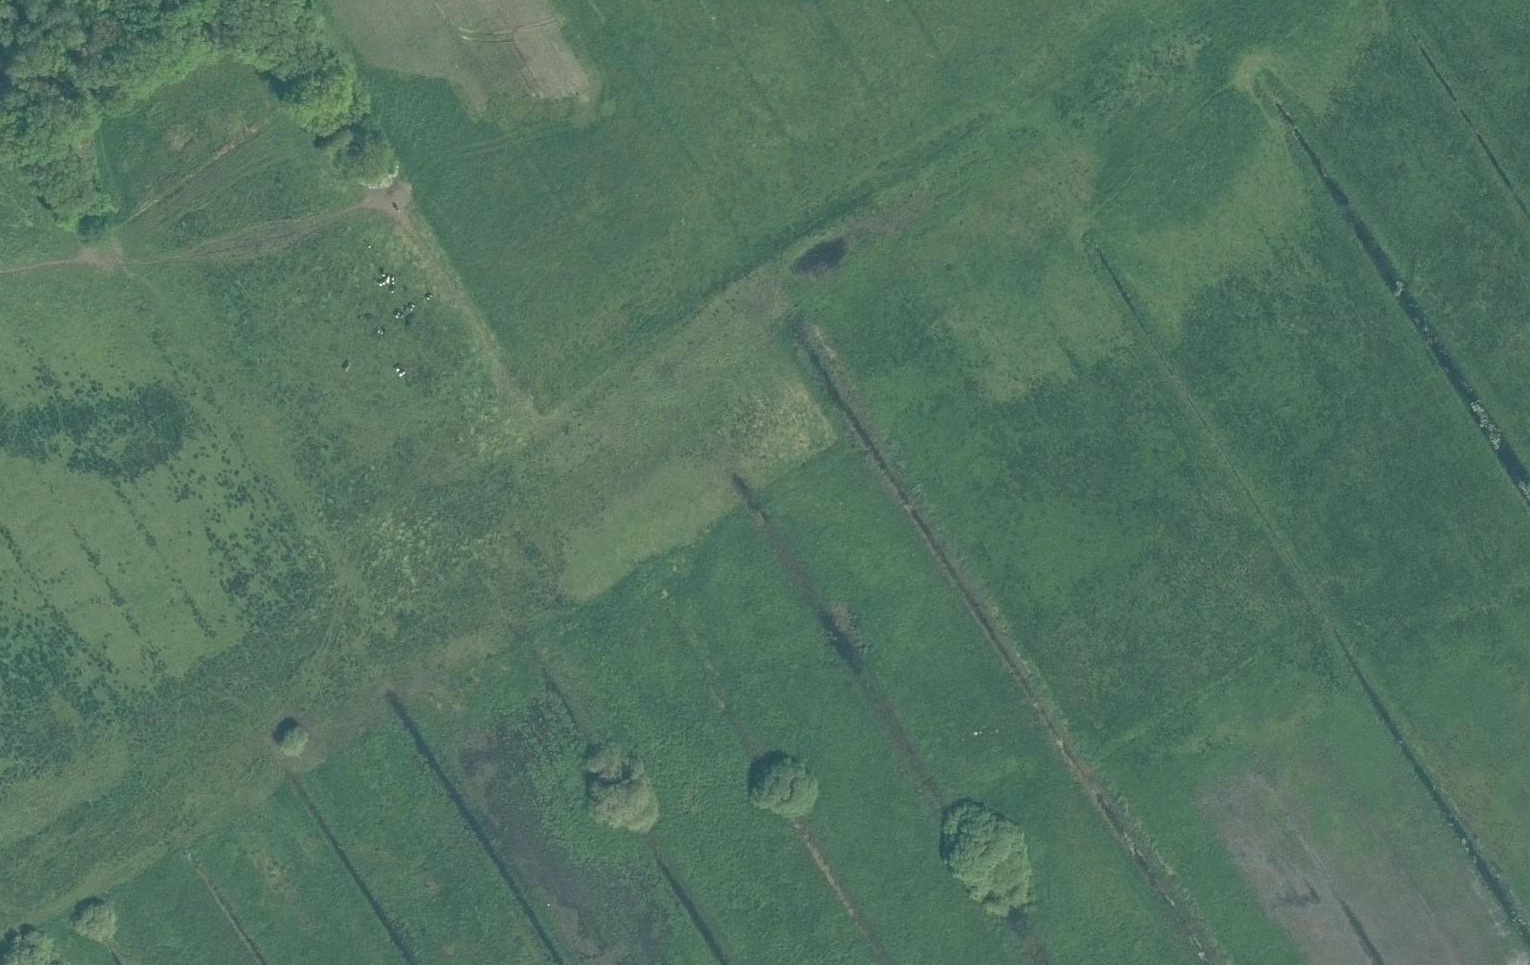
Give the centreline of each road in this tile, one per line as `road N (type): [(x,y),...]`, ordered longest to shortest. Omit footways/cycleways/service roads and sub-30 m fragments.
road 1 (track): [(157,95),(122,119),(101,115),(0,19)]

